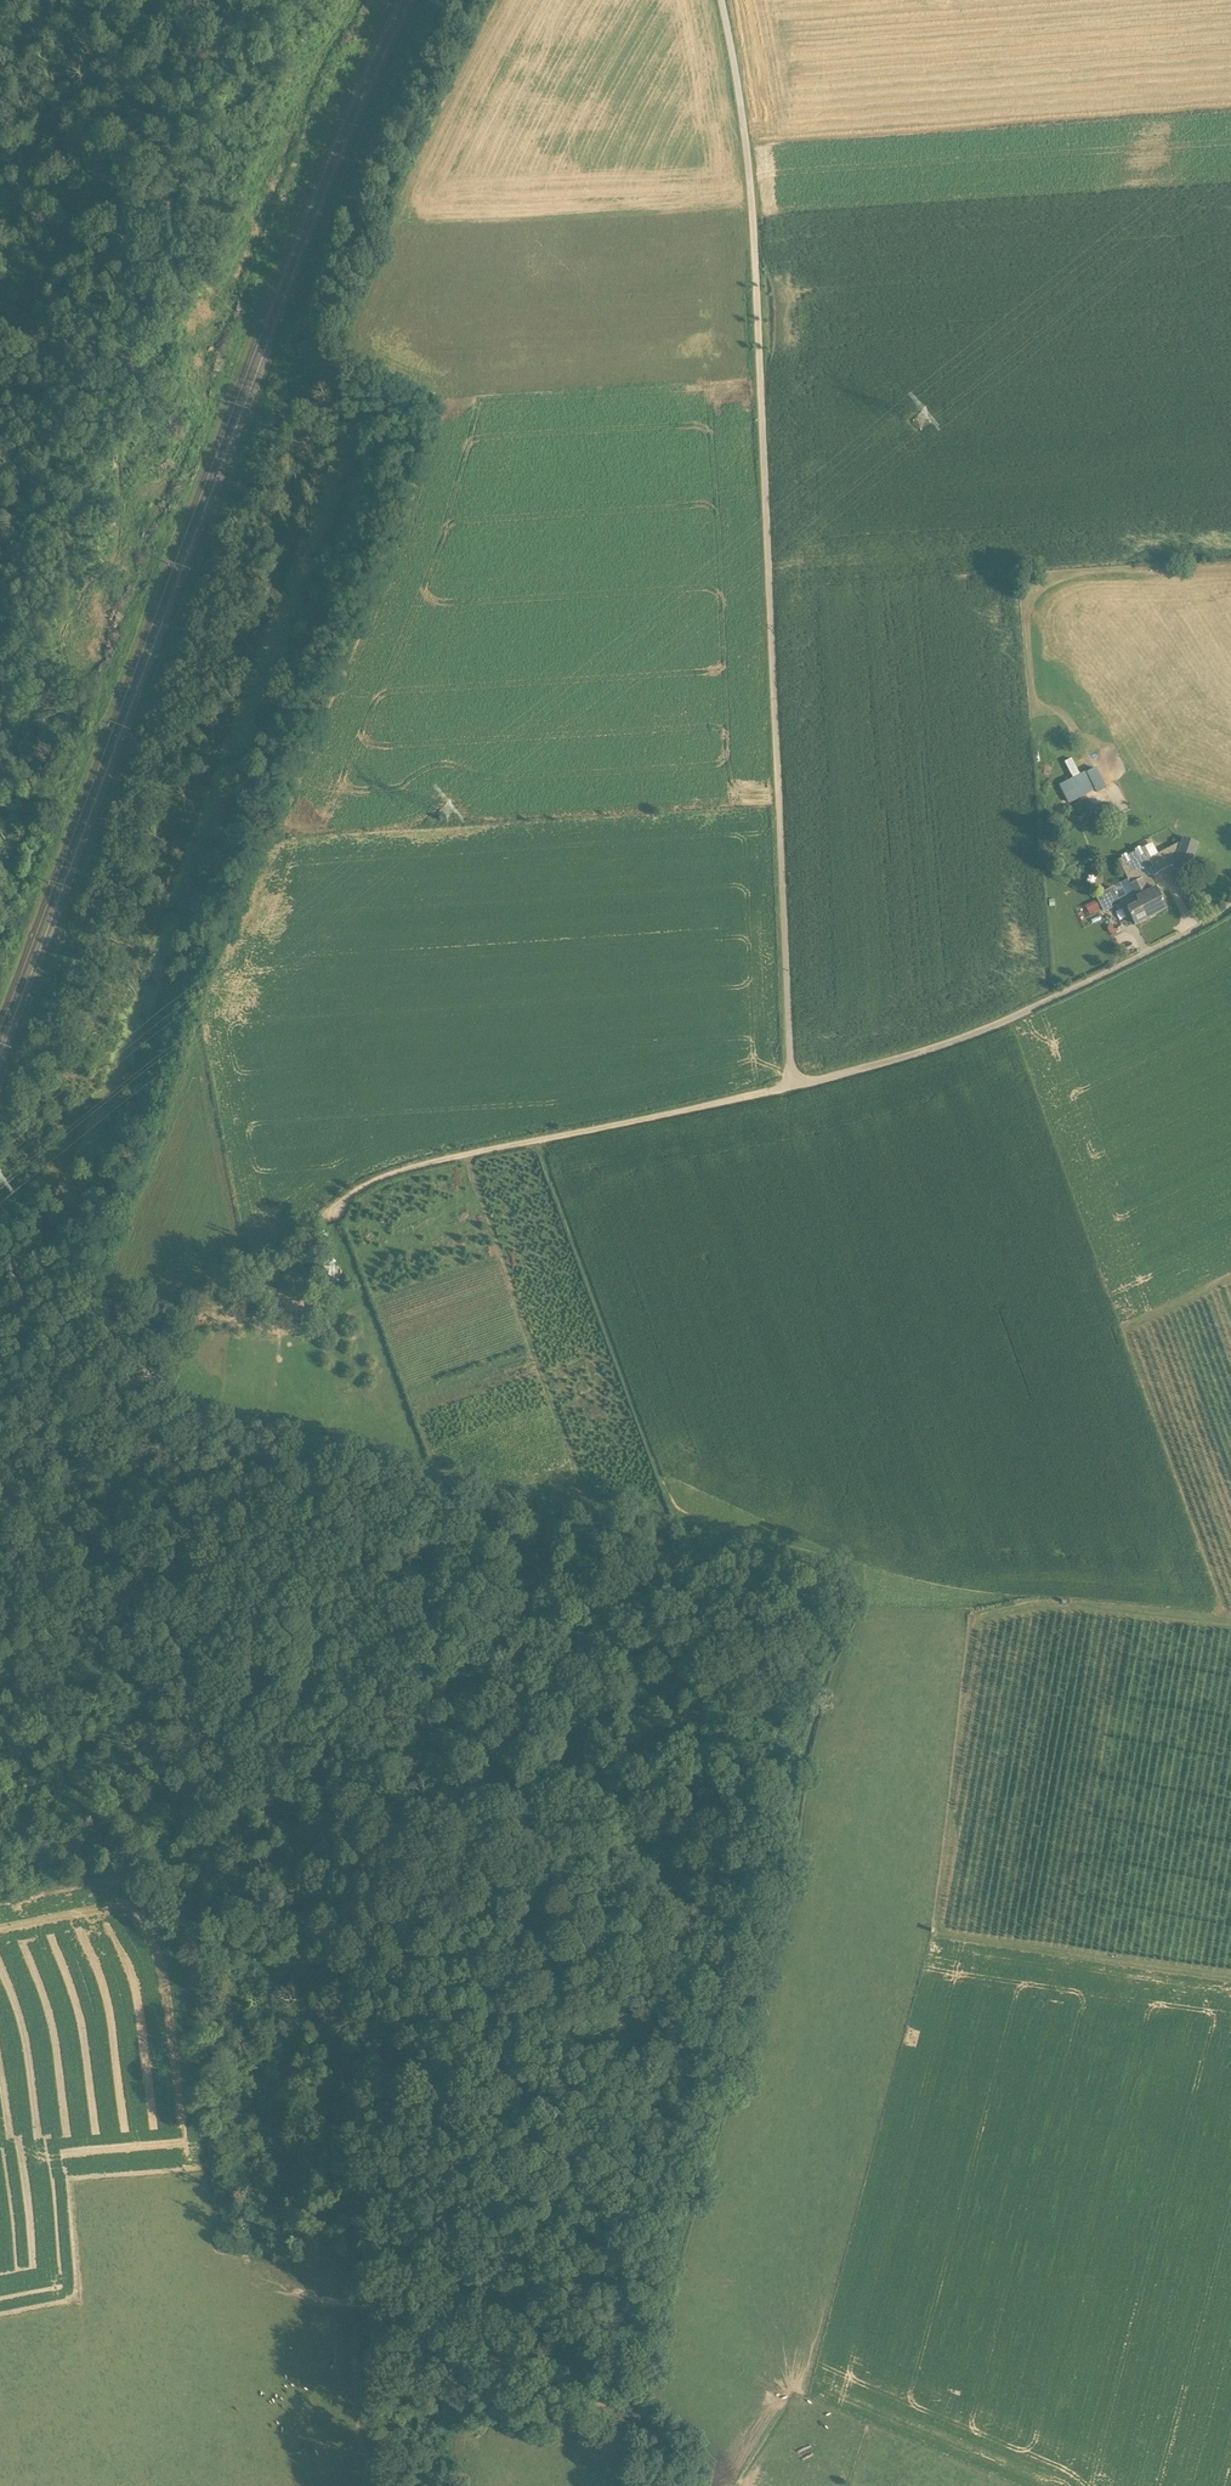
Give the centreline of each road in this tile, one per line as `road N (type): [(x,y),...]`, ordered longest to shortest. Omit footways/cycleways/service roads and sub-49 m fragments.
road 1 (residential): [(791,1086),(754,233),(721,0)]
road 2 (residential): [(791,1086),(973,1034),(1061,996),(1230,899)]
road 3 (track): [(202,1294),(384,1176),(537,1140)]
road 4 (track): [(537,1140),(791,1086)]

